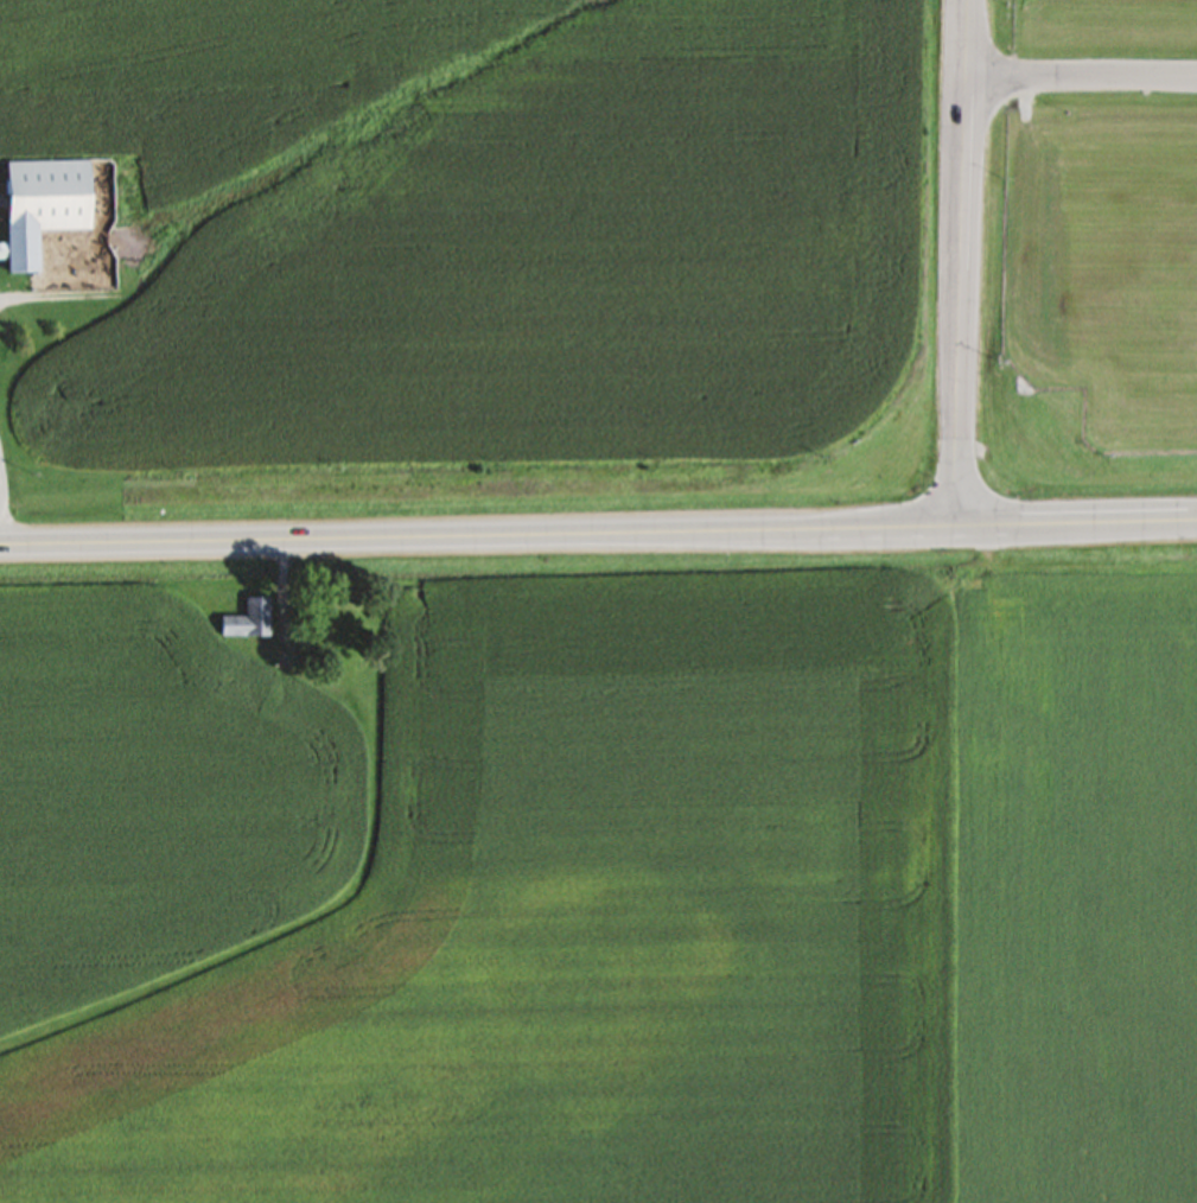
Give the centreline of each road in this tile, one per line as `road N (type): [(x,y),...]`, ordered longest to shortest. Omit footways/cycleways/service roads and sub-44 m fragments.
road 1 (primary): [(0,549),(1196,525)]
road 2 (tertiary): [(951,529),(959,0)]

